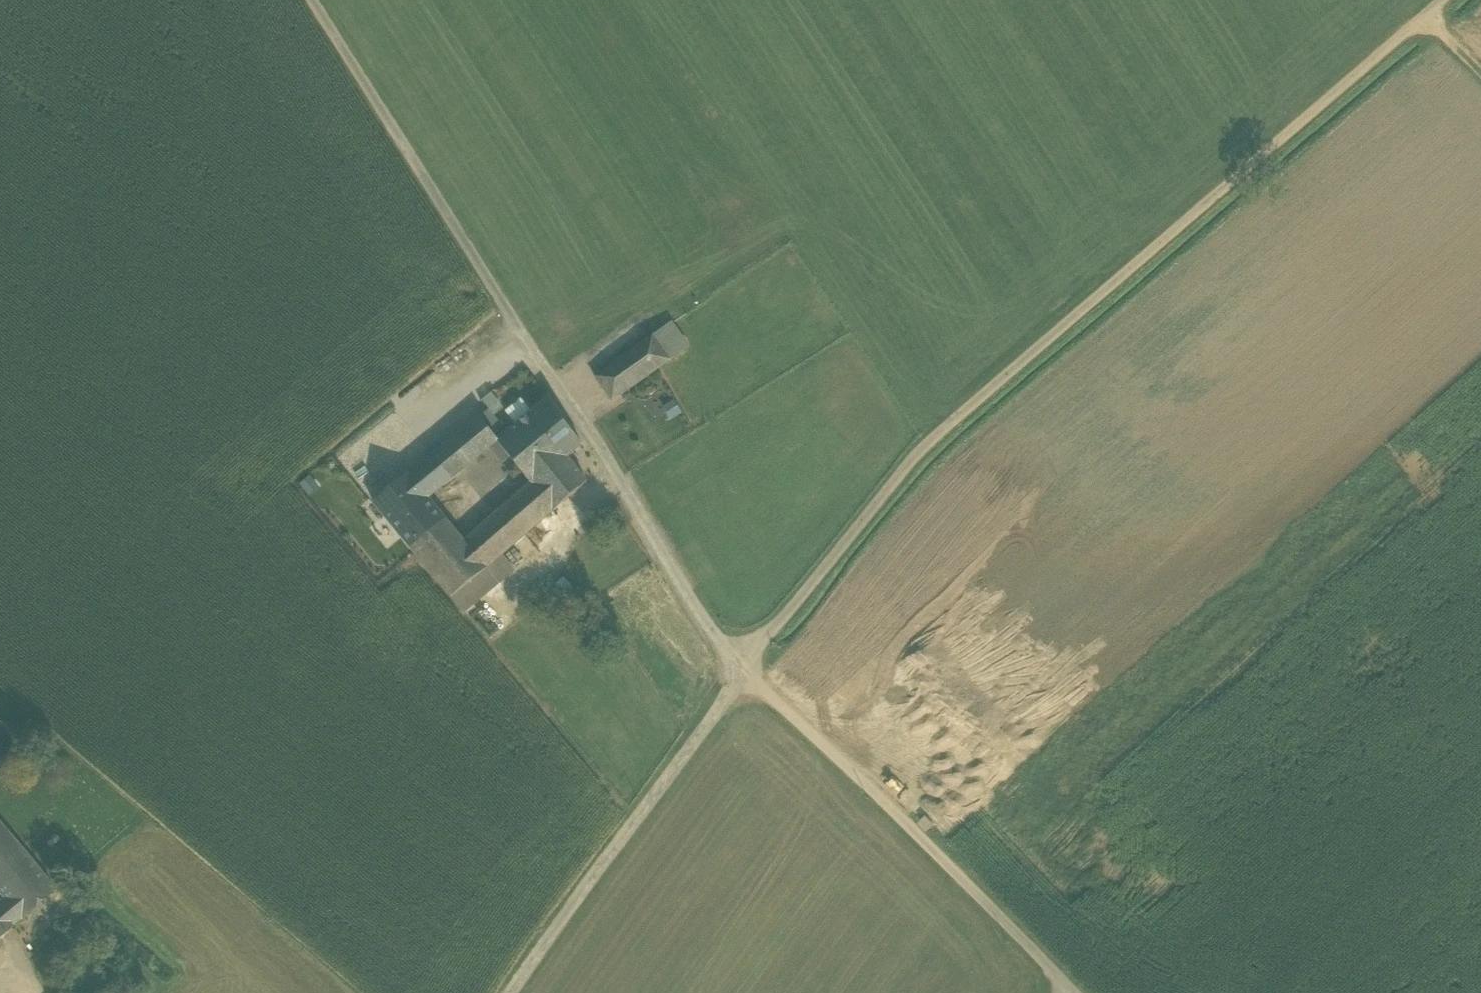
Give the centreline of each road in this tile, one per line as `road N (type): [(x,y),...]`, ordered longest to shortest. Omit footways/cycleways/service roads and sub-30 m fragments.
road 1 (track): [(744,668),(924,444),(1439,0)]
road 2 (unclassified): [(315,0),(744,668)]
road 3 (unclassified): [(744,668),(1079,992)]
road 4 (unclassified): [(507,992),(744,668)]

